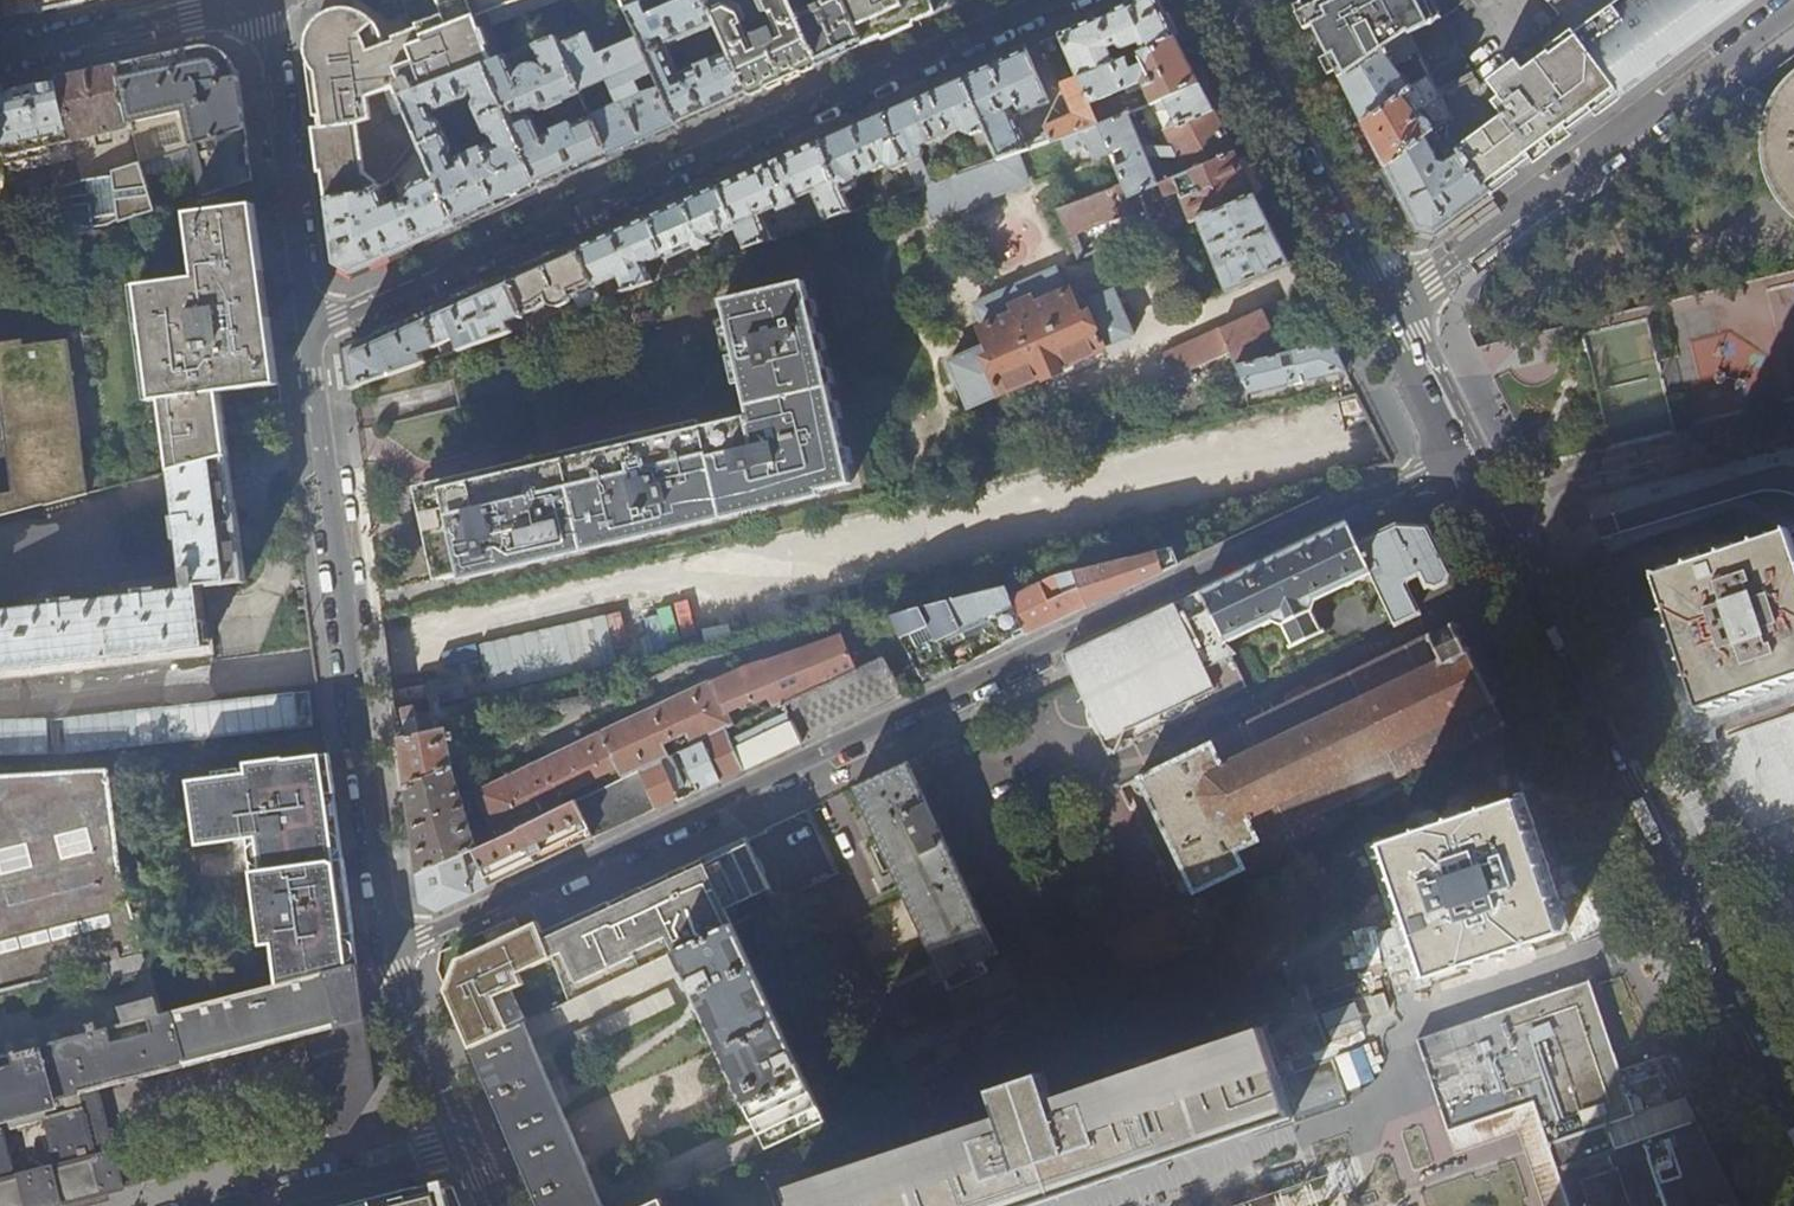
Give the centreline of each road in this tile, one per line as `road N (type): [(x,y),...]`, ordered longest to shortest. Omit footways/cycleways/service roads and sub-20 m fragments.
road 1 (residential): [(1462,457),(394,951)]
road 2 (residential): [(310,330),(1048,0)]
road 3 (secondary): [(1462,457),(1793,1111)]
road 4 (residential): [(394,951),(310,330)]
road 5 (residential): [(1793,12),(1387,308)]
road 6 (secondary): [(1228,0),(1387,308)]
road 7 (residential): [(310,330),(263,0)]
road 8 (residential): [(228,1205),(474,1141)]
road 9 (residential): [(237,0),(0,56)]
road 10 (residential): [(474,1141),(394,951)]
road 11 (secondary): [(1387,308),(1462,457)]

